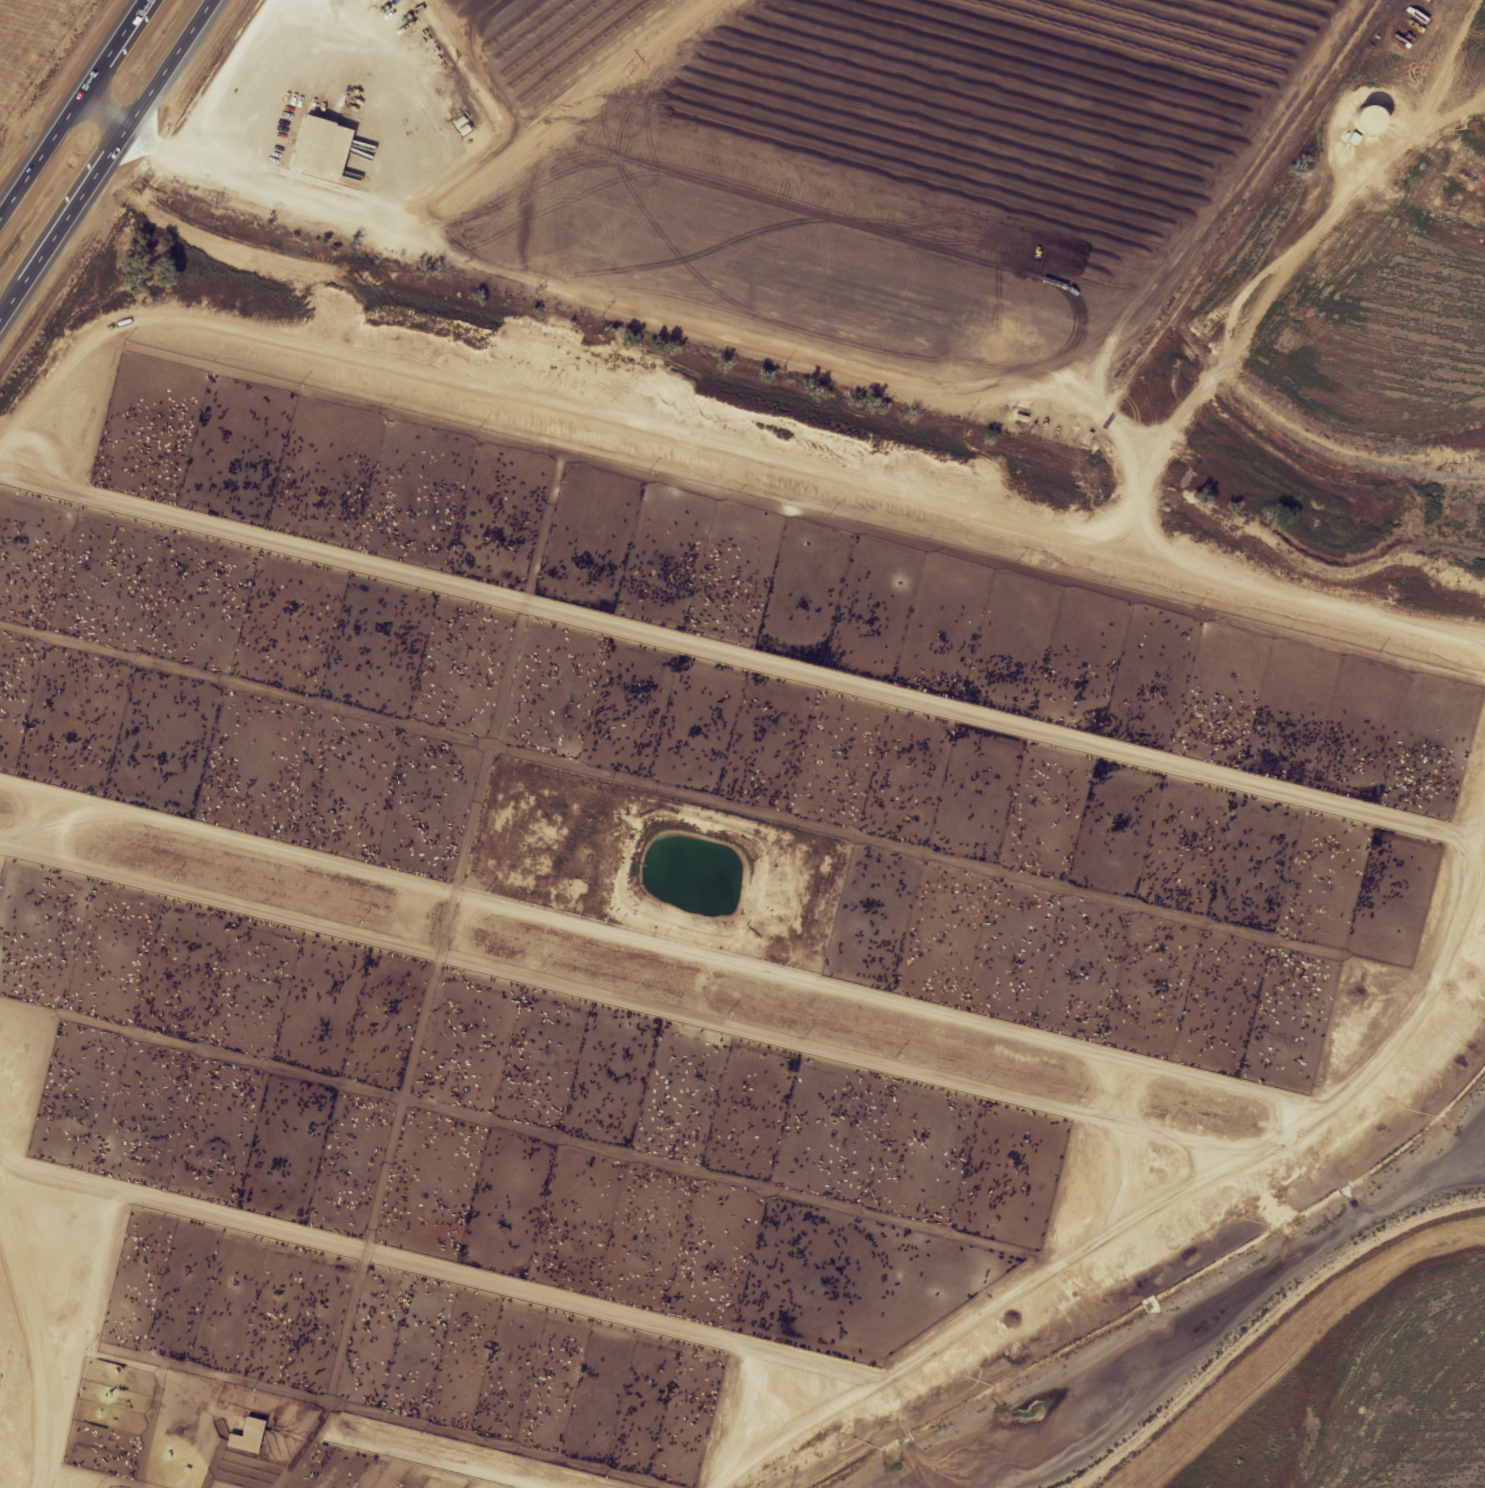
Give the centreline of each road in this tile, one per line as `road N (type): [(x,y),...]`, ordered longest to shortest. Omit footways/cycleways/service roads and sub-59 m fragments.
road 1 (residential): [(115,157),(1139,448),(1157,439),(1187,395),(1235,359),(1263,302),(1379,162),(1437,147)]
road 2 (trunk): [(0,330),(219,0)]
road 3 (trunk): [(142,0),(0,211)]

